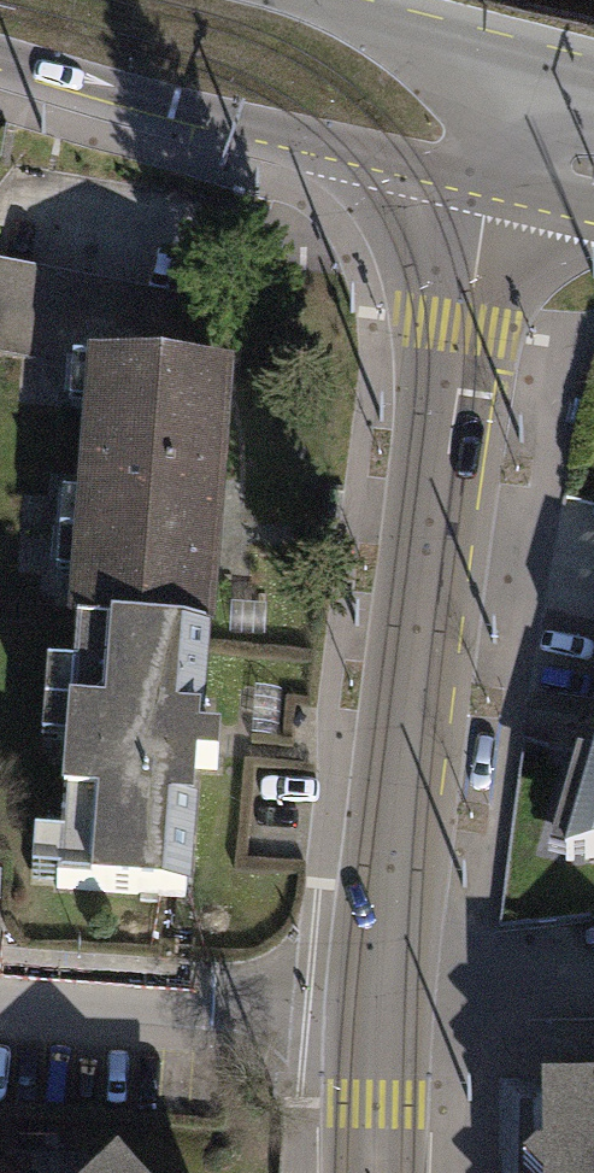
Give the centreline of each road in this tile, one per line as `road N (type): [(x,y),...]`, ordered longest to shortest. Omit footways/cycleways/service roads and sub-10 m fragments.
road 1 (tertiary): [(379,1016),(455,422),(472,329),(535,133)]
road 2 (secondary): [(0,59),(125,99),(447,174),(535,133)]
road 3 (residential): [(0,998),(379,1016)]
road 4 (secondary): [(535,133),(456,49),(297,0)]
road 5 (tertiary): [(374,1172),(379,1016)]

